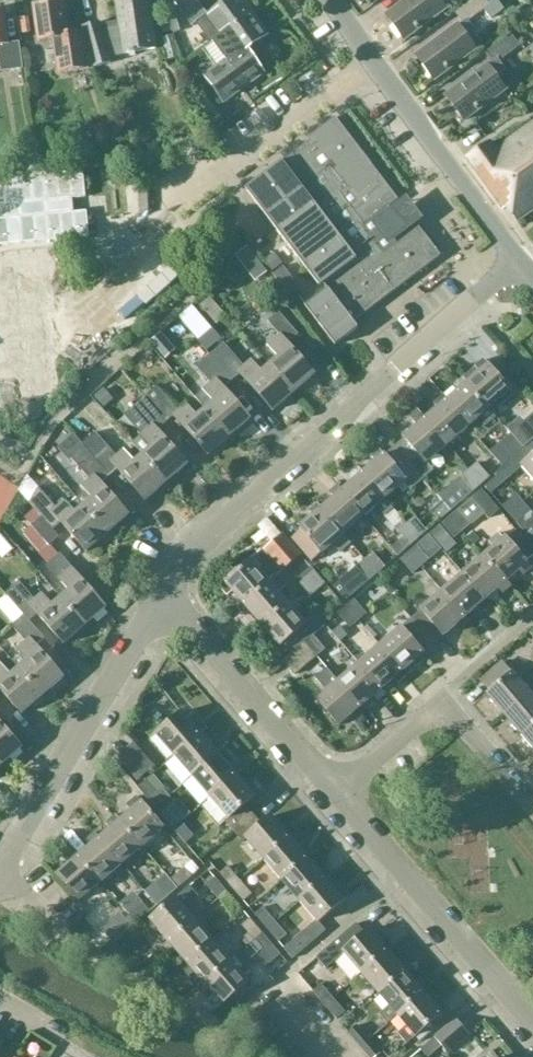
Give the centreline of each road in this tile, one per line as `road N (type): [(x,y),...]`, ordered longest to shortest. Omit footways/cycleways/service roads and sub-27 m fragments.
road 1 (residential): [(160,603),(213,531),(523,263)]
road 2 (tertiary): [(523,263),(332,0)]
road 3 (residential): [(532,1035),(337,794)]
road 4 (residential): [(0,865),(160,603)]
road 5 (residential): [(337,794),(160,603)]
road 6 (residential): [(450,699),(337,794)]
road 7 (residential): [(532,800),(450,699)]

